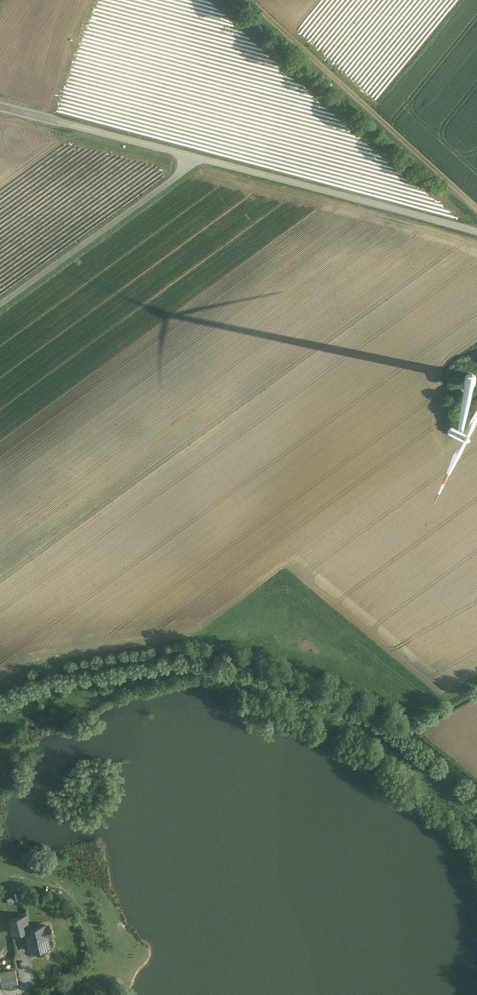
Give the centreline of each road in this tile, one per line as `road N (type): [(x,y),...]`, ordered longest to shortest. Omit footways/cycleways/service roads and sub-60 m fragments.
road 1 (unclassified): [(0,106),(476,231)]
road 2 (track): [(476,213),(246,0)]

